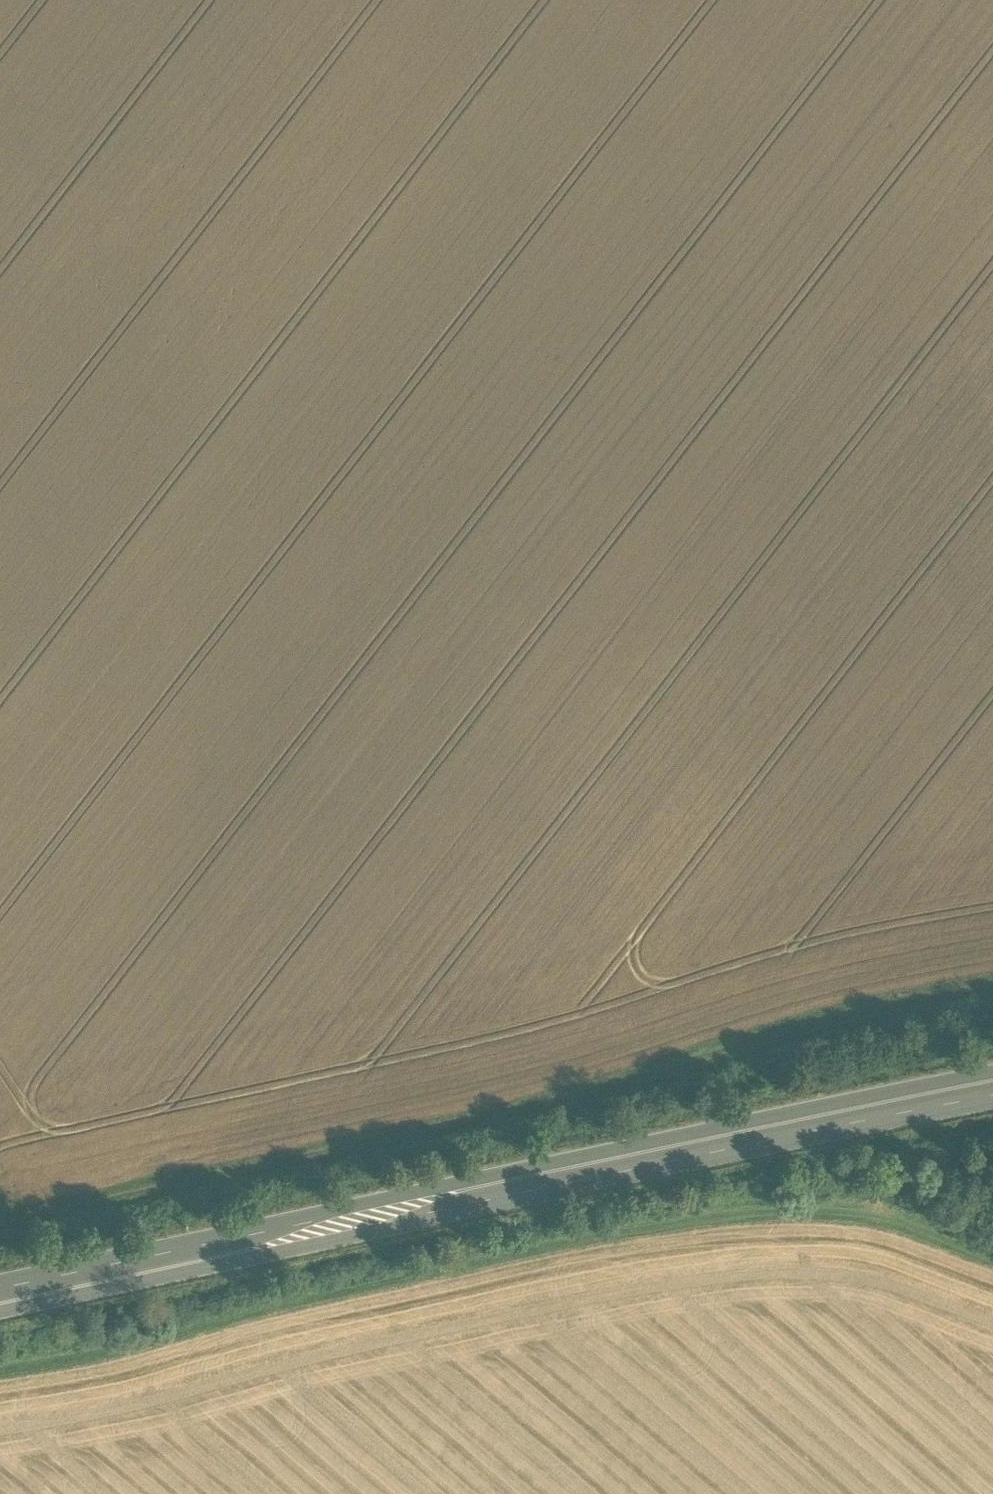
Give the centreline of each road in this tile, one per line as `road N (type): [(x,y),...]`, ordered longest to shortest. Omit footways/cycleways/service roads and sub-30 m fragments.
road 1 (track): [(992,987),(844,1019),(621,1085),(0,1226)]
road 2 (track): [(992,1262),(914,1230),(824,1213),(728,1213),(0,1370)]
road 3 (primary): [(992,1084),(0,1293)]

